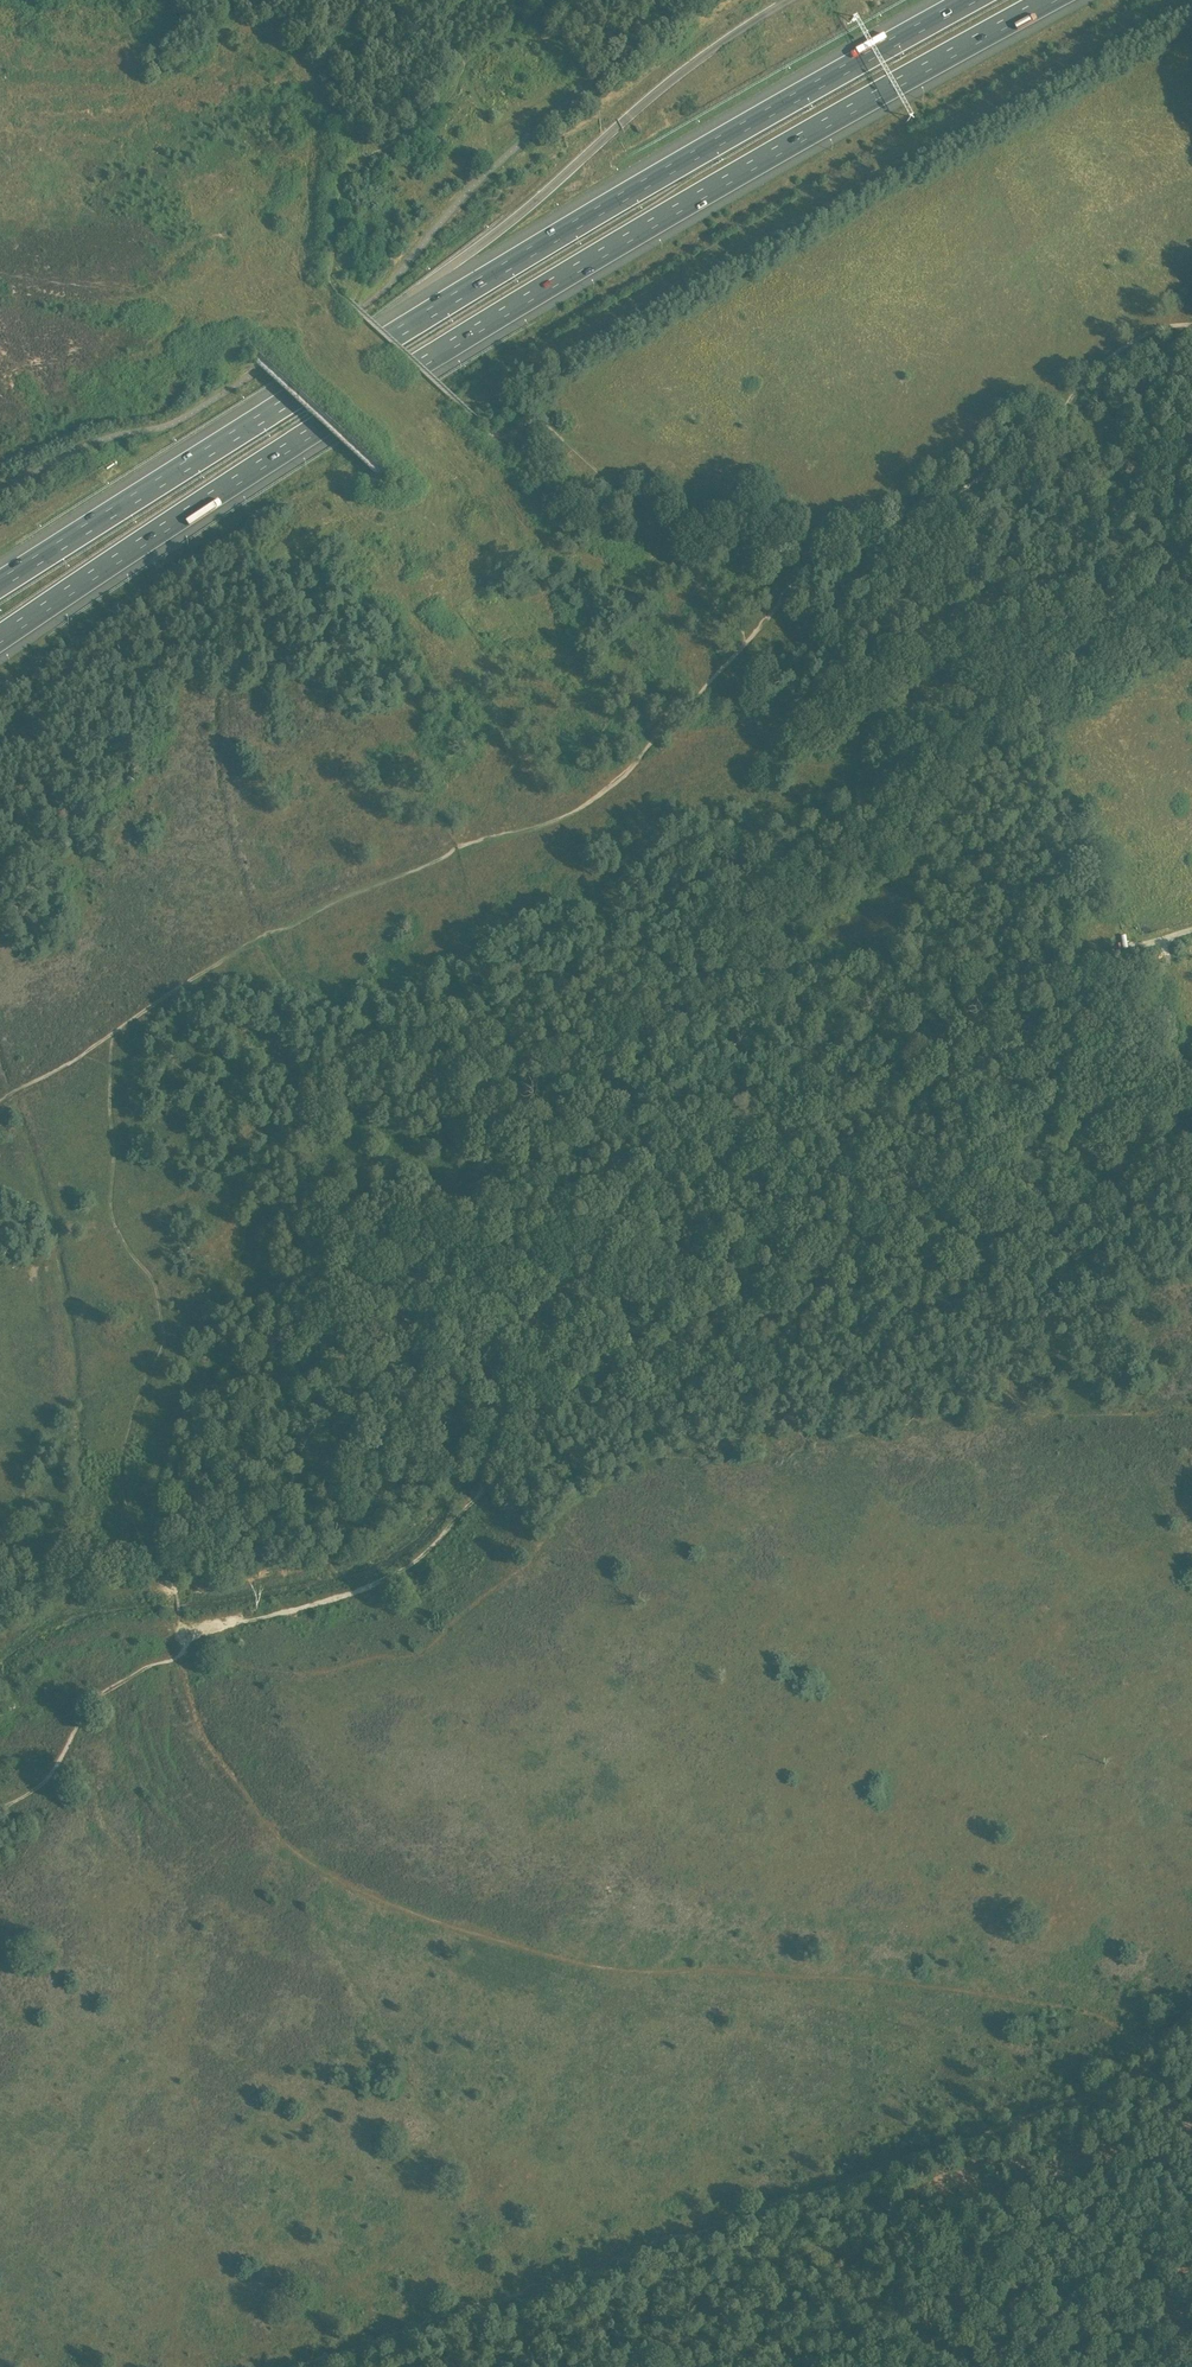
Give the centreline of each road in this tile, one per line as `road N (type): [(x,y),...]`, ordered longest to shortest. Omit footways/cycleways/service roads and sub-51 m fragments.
road 1 (motorway): [(0,638),(419,363),(1054,0)]
road 2 (motorway): [(971,0),(391,336),(0,584)]
road 3 (track): [(298,2366),(1123,2087),(1155,2060),(1191,2009)]
road 4 (track): [(751,637),(638,758),(572,813),(312,911),(113,1035)]
road 5 (track): [(1191,326),(1153,330),(1123,348),(1021,454),(900,528)]
road 6 (track): [(0,1811),(49,1777),(96,1698),(152,1664),(182,1658)]
road 7 (track): [(900,528),(793,589),(751,637)]
road 8 (track): [(113,1035),(0,1100)]

